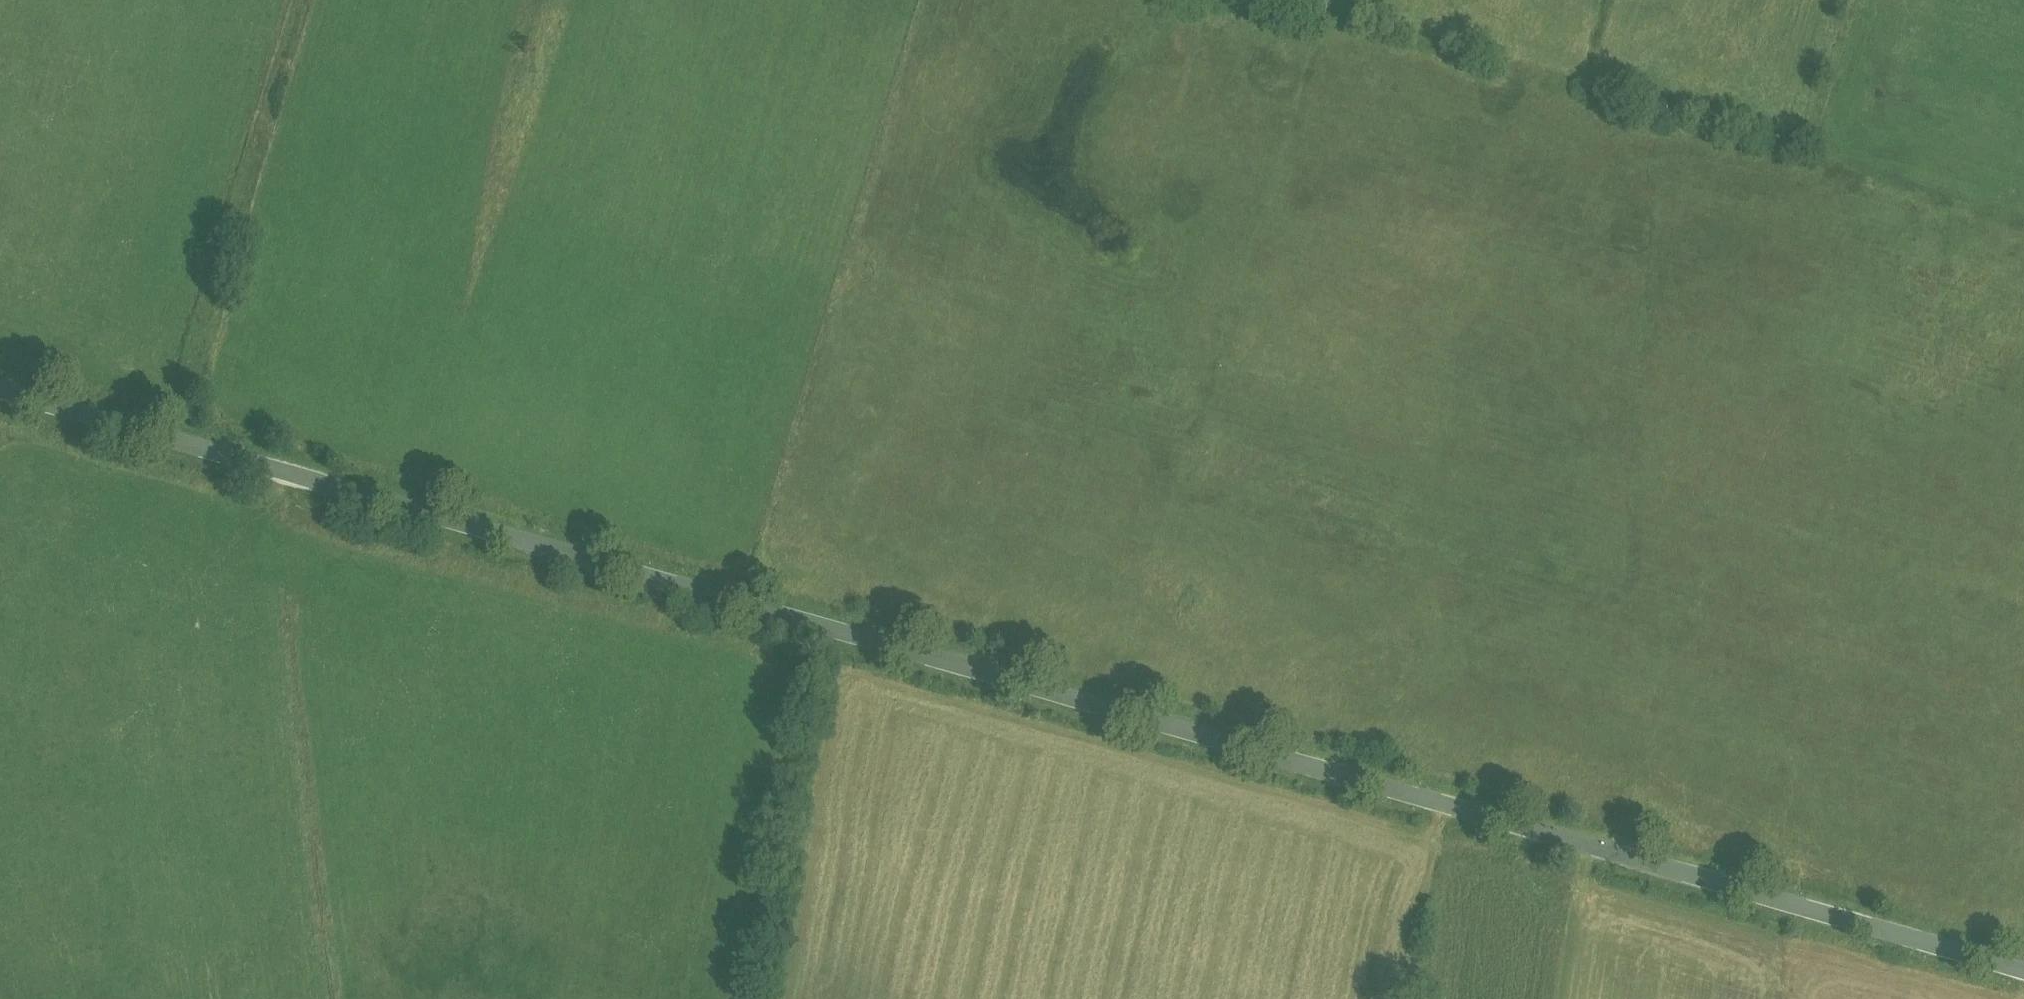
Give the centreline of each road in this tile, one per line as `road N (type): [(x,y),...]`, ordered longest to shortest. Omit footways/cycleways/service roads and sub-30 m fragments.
road 1 (tertiary): [(2023,953),(0,374)]

